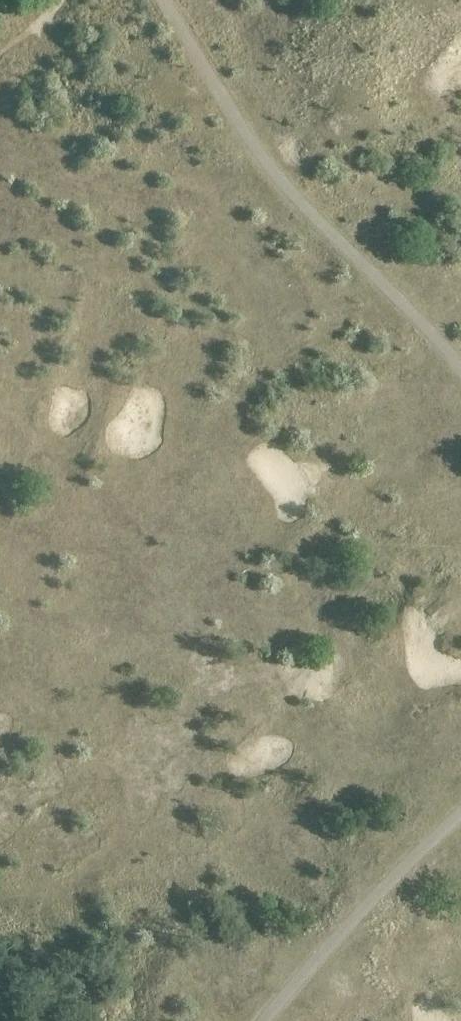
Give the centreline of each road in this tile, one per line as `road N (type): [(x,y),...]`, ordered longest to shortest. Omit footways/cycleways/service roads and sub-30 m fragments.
road 1 (track): [(163,0),(274,173),(460,365)]
road 2 (track): [(266,1020),(460,813)]

